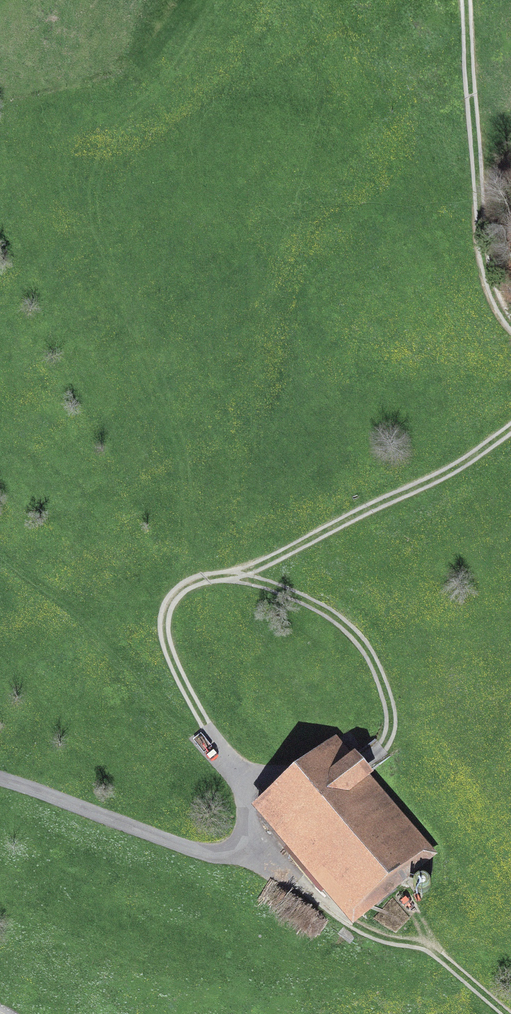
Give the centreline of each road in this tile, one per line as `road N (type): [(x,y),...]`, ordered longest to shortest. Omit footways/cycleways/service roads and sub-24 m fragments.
road 1 (track): [(258,847),(236,780),(166,639),(175,604),(185,588),(264,567),(467,466),(510,435)]
road 2 (track): [(510,316),(481,171),(471,0)]
road 3 (track): [(505,1013),(436,952),(367,936),(258,847)]
road 4 (track): [(226,577),(300,605),(376,656),(395,719),(386,750)]

